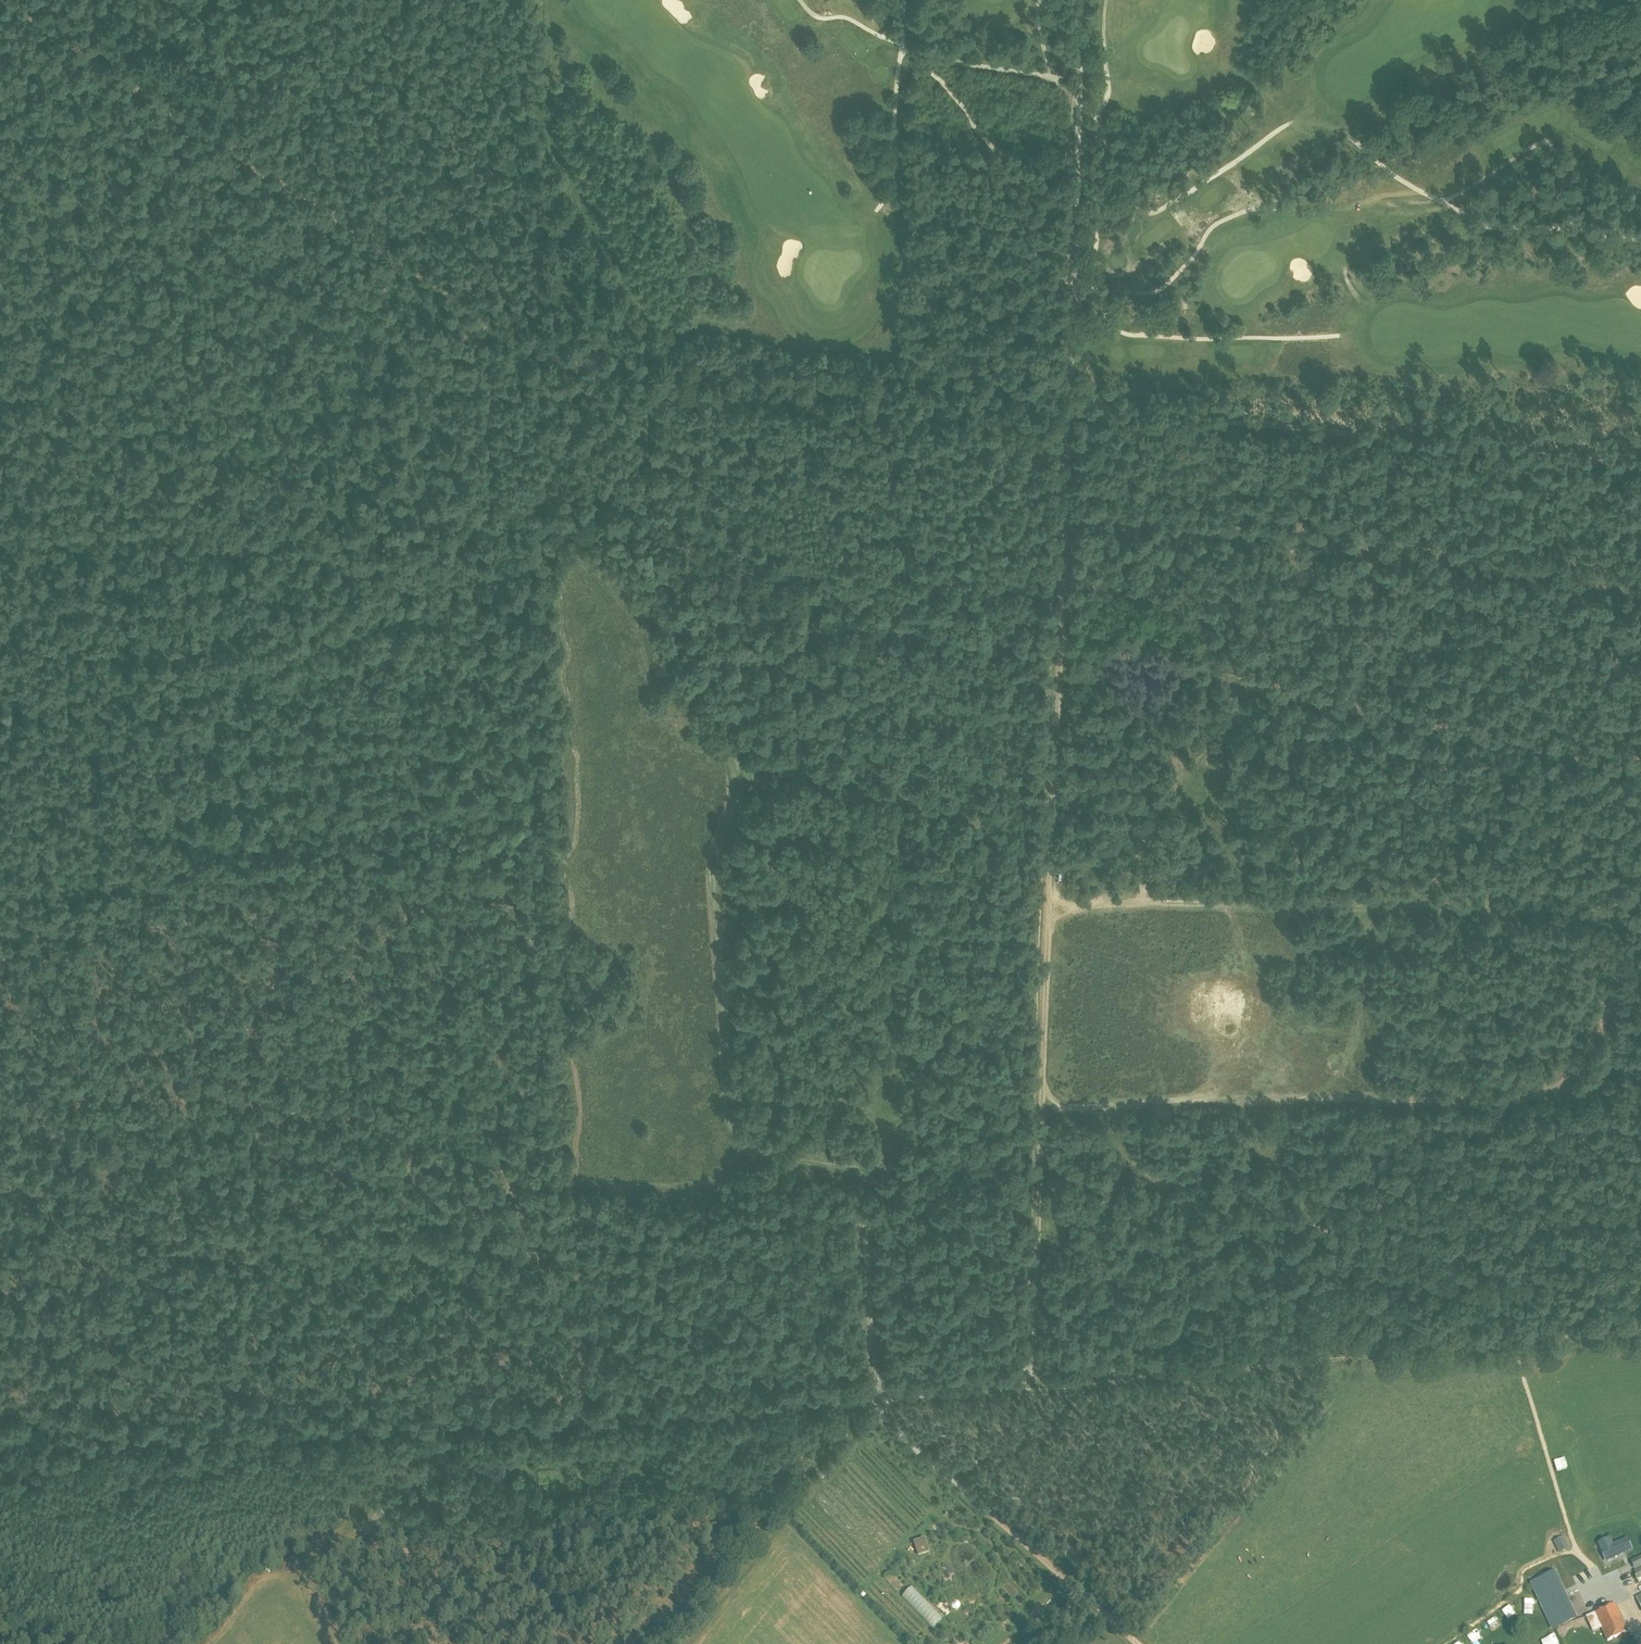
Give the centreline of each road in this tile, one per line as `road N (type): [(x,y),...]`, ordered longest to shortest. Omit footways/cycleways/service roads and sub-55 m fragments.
road 1 (track): [(751,679),(815,636),(911,631),(1239,682),(1640,768)]
road 2 (track): [(882,1393),(0,1441)]
road 3 (track): [(1043,1152),(929,1172),(862,1169),(761,1155),(738,1128),(713,870),(737,784),(732,721),(751,679)]
road 4 (track): [(1045,1101),(1071,409)]
road 5 (track): [(1037,1380),(1640,1324)]
road 6 (track): [(499,330),(9,0)]
road 7 (track): [(1051,896),(1640,909)]
road 8 (track): [(1640,592),(1229,526),(1068,512)]
road 9 (track): [(1640,464),(1071,409)]
road 10 (track): [(1071,409),(604,368),(555,357)]
road 11 (track): [(1045,1101),(1562,1094)]
road 12 (track): [(434,1420),(494,1482),(529,1527),(558,1589),(577,1602),(593,1598),(616,1567),(628,1528),(649,1507),(667,1446)]
road 13 (track): [(1071,409),(1087,0)]
road 14 (track): [(882,1393),(862,1169),(879,1158),(886,1125),(877,1116),(847,1112),(835,1122),(845,1160)]
road 15 (track): [(1052,883),(974,820),(822,776),(737,769)]
road 16 (track): [(1228,1325),(1204,1295),(1195,1261),(1042,1159)]
road 17 (track): [(339,1432),(479,1643)]
road 18 (track): [(1077,1592),(902,1439)]
road 19 (track): [(1037,1380),(1042,1159)]
road 20 (track): [(1276,1146),(1253,1147),(1173,1182),(1157,1215),(1161,1239)]
road 21 (track): [(1376,546),(1364,709)]
road 22 (track): [(1496,1239),(1558,1130),(1562,1094)]
road 23 (track): [(879,1350),(977,1355),(1037,1347)]
road 24 (track): [(882,1393),(1037,1380)]
road 25 (track): [(1316,1231),(1279,1162),(1284,1101)]

